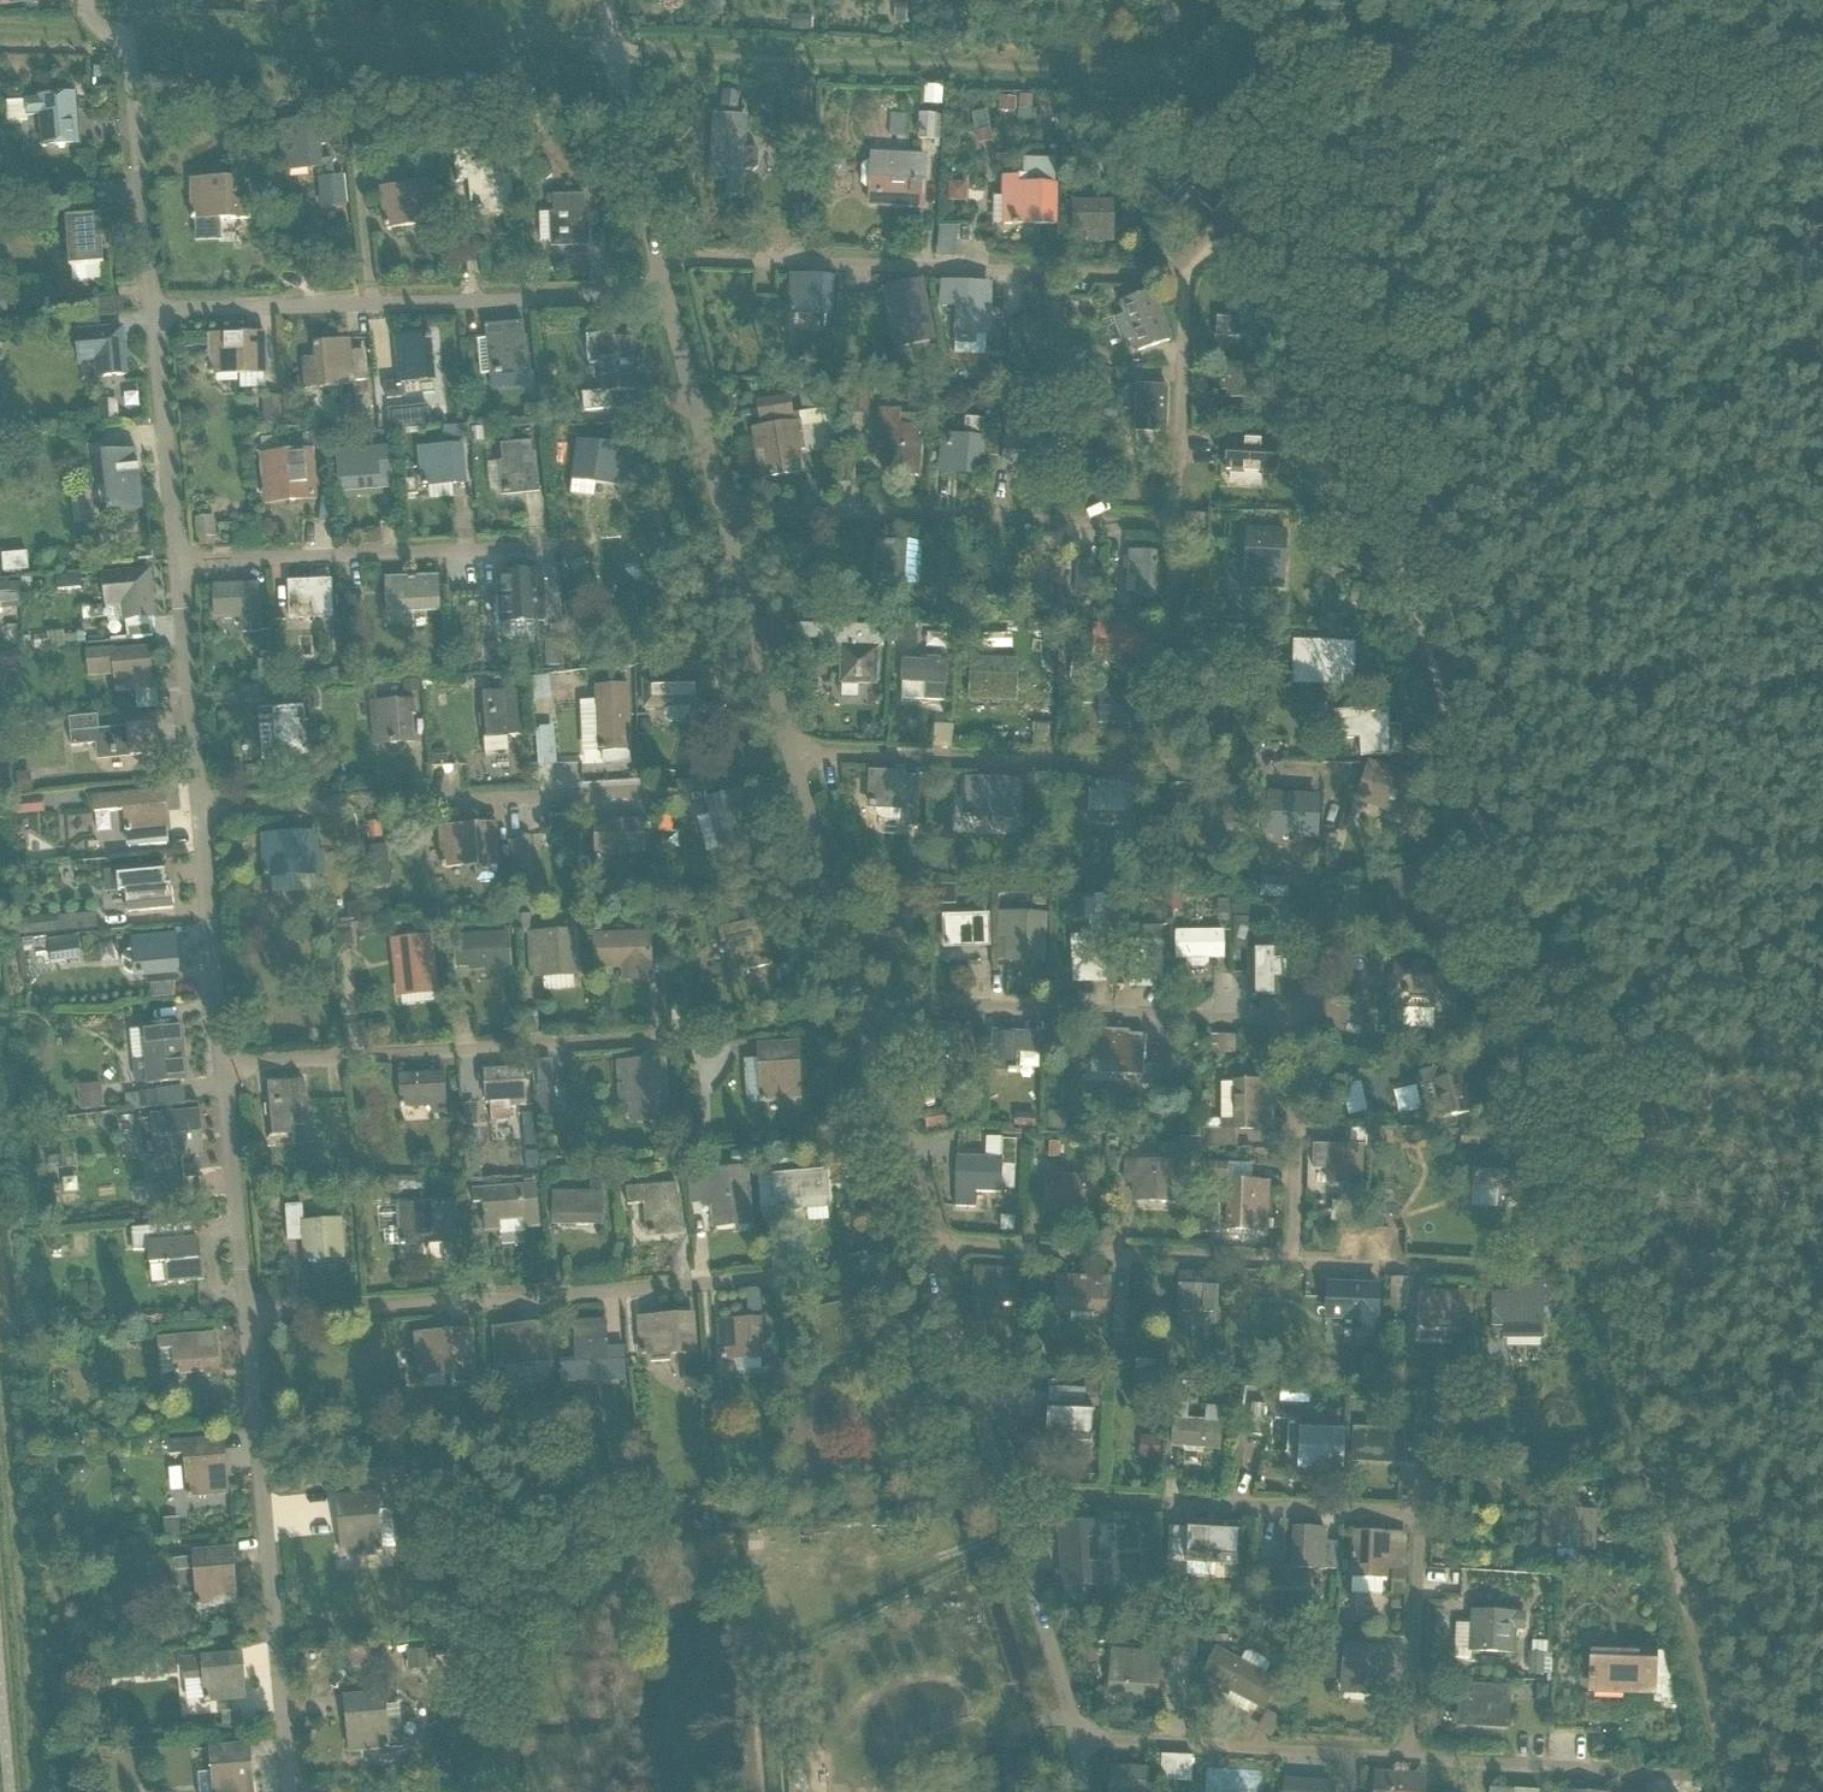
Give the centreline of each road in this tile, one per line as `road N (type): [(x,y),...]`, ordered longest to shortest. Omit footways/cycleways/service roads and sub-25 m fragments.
road 1 (track): [(1266,78),(1736,1791)]
road 2 (residential): [(1173,526),(1183,302),(1156,279),(656,257)]
road 3 (residential): [(1199,76),(614,52)]
road 4 (track): [(1822,103),(1266,78)]
road 5 (residential): [(246,1316),(755,1276)]
road 6 (residential): [(154,311),(663,295)]
road 7 (residential): [(614,52),(109,35)]
road 8 (residential): [(289,1791),(246,1316)]
road 9 (residential): [(1173,526),(723,509)]
road 10 (residential): [(860,1003),(1297,1023)]
road 11 (residential): [(223,1066),(659,1038)]
road 12 (residential): [(200,814),(624,777)]
road 13 (residential): [(1418,1515),(1007,1497)]
road 14 (residential): [(1165,767),(789,755)]
road 15 (residential): [(177,561),(544,547)]
road 16 (residential): [(932,1248),(1291,1263)]
road 17 (residential): [(154,311),(128,51),(109,35)]
road 18 (residential): [(1351,1755),(1077,1739)]
road 19 (residential): [(1007,1497),(932,1248)]
road 20 (residential): [(860,1003),(789,755)]
road 21 (residential): [(932,1248),(860,1003)]
road 22 (residential): [(789,755),(723,509)]
road 23 (residential): [(200,814),(177,561)]
road 24 (residential): [(223,1066),(200,814)]
road 25 (residential): [(1077,1739),(1007,1497)]
road 26 (residential): [(246,1316),(223,1066)]
road 27 (residential): [(177,561),(154,311)]
road 28 (residential): [(1652,1773),(1407,1757)]
road 29 (residential): [(1407,1757),(1418,1515)]
road 30 (residential): [(1165,767),(1173,526)]
road 31 (residential): [(1291,1263),(1297,1023)]
road 32 (residential): [(723,509),(663,295)]
road 33 (residential): [(656,257),(614,52)]
road 34 (residential): [(1291,1263),(1474,1274)]
road 35 (residential): [(1306,775),(1165,767)]

